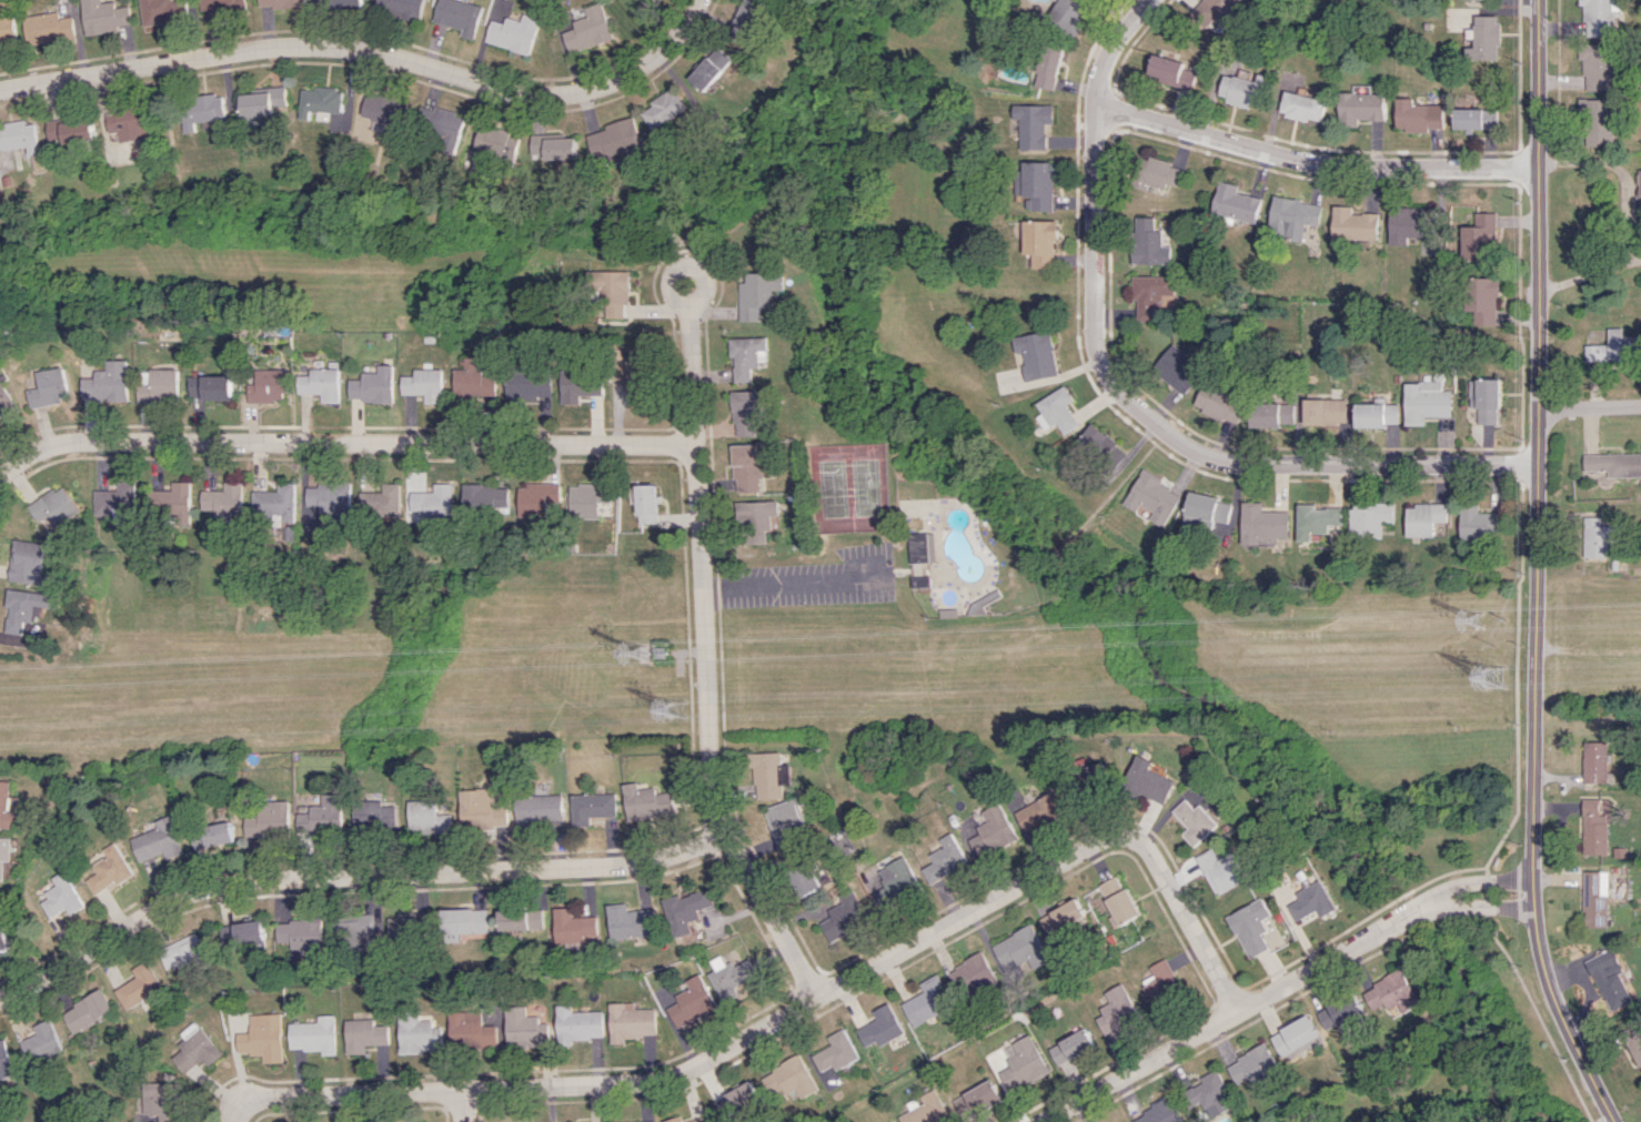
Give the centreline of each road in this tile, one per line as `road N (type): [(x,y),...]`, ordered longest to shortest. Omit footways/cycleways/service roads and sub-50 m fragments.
road 1 (residential): [(1236,1017),(1152,852),(1132,837),(1095,846),(683,1071),(605,1084),(279,1095),(250,1104),(230,1121)]
road 2 (tertiary): [(1616,1121),(1563,1008),(1533,897),(1538,0)]
road 3 (residential): [(818,993),(724,845),(712,801),(692,306),(708,282),(699,267),(682,266),(671,292),(692,306)]
road 4 (residential): [(724,845),(606,866),(246,877),(205,887),(0,1004)]
road 5 (residential): [(693,0),(681,43),(607,89),(546,97),(497,91),(377,54),(262,48),(0,88)]
road 6 (residential): [(1538,461),(1245,464),(1200,456),(1161,437),(1105,375),(1093,335),(1091,105)]
road 7 (residential): [(0,473),(43,451),(107,442),(697,443)]
road 8 (residential): [(1533,897),(1456,897),(1043,1121)]
road 9 (residential): [(1538,171),(1338,168),(1091,105)]
road 10 (residential): [(1149,0),(1115,41),(1091,105)]

